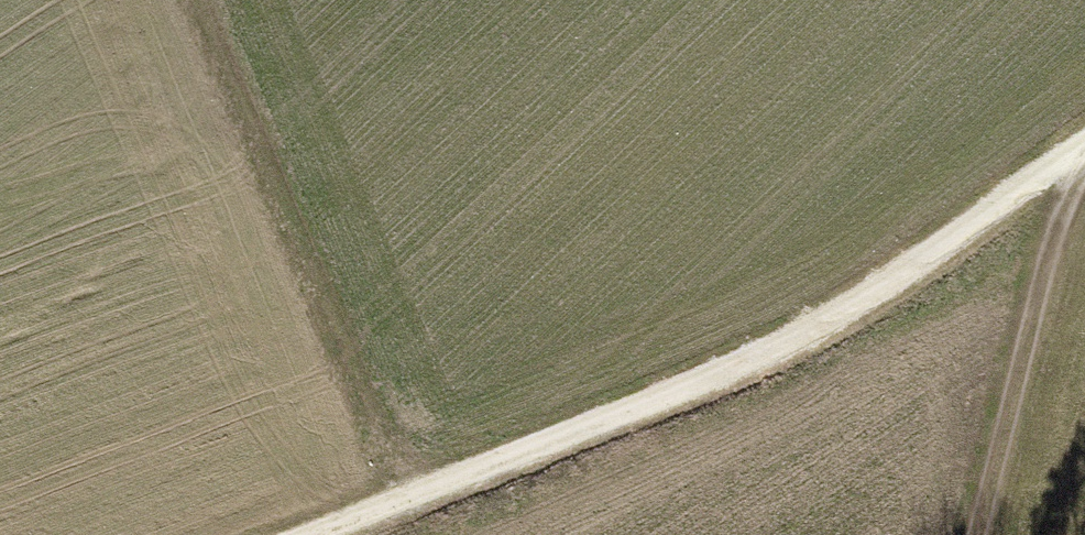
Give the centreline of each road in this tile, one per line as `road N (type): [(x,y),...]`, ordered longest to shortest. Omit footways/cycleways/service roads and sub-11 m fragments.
road 1 (track): [(1072,160),(782,355),(302,534)]
road 2 (track): [(433,485),(378,411),(209,0)]
road 3 (track): [(1072,160),(977,534)]

